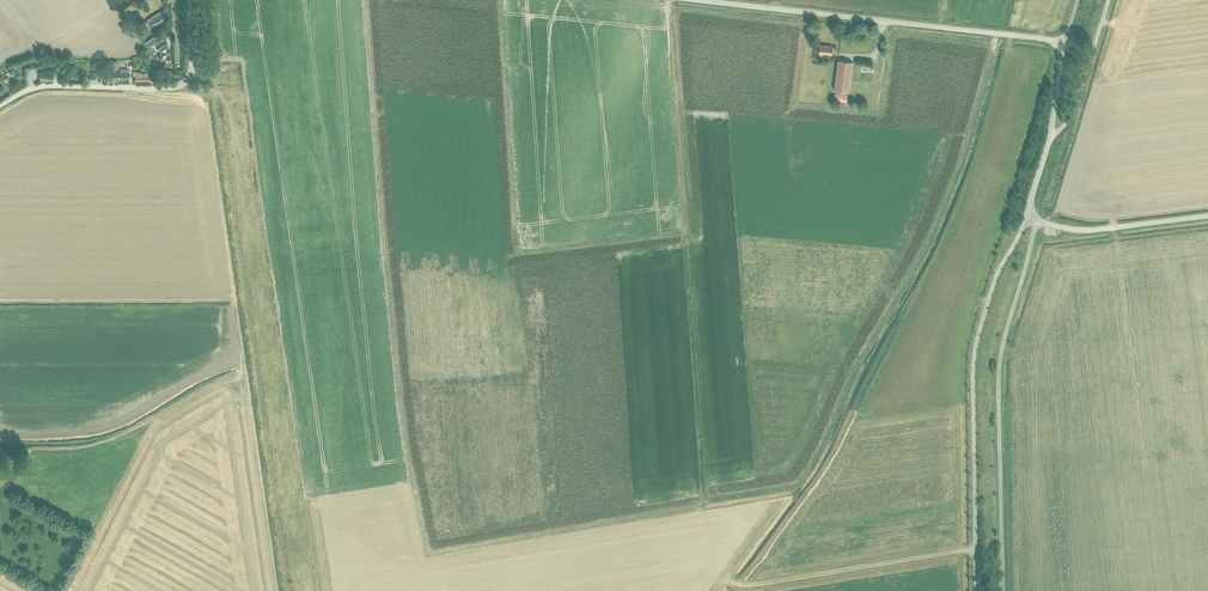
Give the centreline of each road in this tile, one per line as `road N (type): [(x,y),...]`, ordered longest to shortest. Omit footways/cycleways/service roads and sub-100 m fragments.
road 1 (unclassified): [(976,590),(974,356),(990,295),(1028,217)]
road 2 (track): [(1004,590),(1002,369),(1030,258),(1028,217)]
road 3 (unclassified): [(1062,41),(702,0)]
road 4 (tertiary): [(0,106),(43,85),(183,84),(193,65),(190,0)]
road 5 (track): [(722,590),(728,579),(758,585),(975,549)]
road 6 (unclassified): [(1028,217),(1090,229),(1207,215)]
road 7 (unclassified): [(1050,139),(1074,111),(1110,0)]

